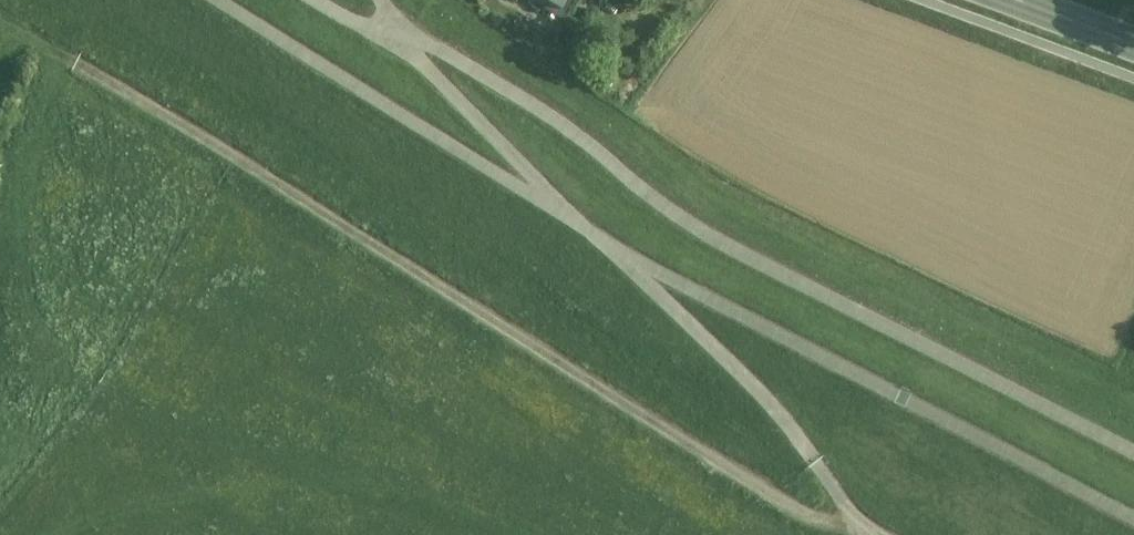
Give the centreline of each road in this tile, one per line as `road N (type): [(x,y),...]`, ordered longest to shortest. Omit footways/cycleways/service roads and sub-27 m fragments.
road 1 (track): [(309,0),(465,69),(738,260),(1133,457)]
road 2 (track): [(70,66),(728,471),(808,515),(869,534)]
road 3 (track): [(374,0),(503,161),(738,374),(865,533)]
road 4 (secondary): [(1133,47),(1009,0)]

